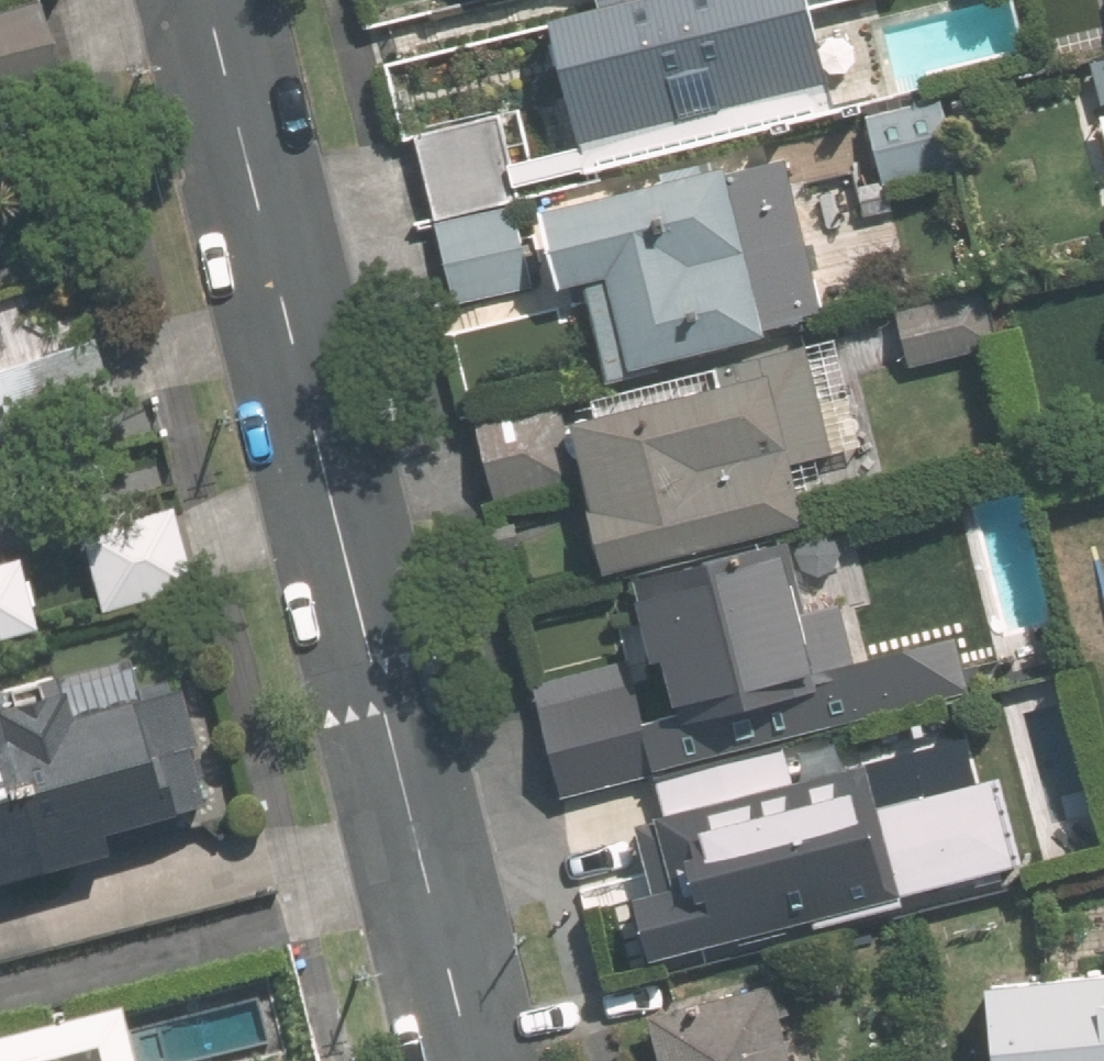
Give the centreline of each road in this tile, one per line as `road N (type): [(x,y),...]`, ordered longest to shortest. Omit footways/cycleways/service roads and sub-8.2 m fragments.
road 1 (tertiary): [(468,1060),(205,0)]

